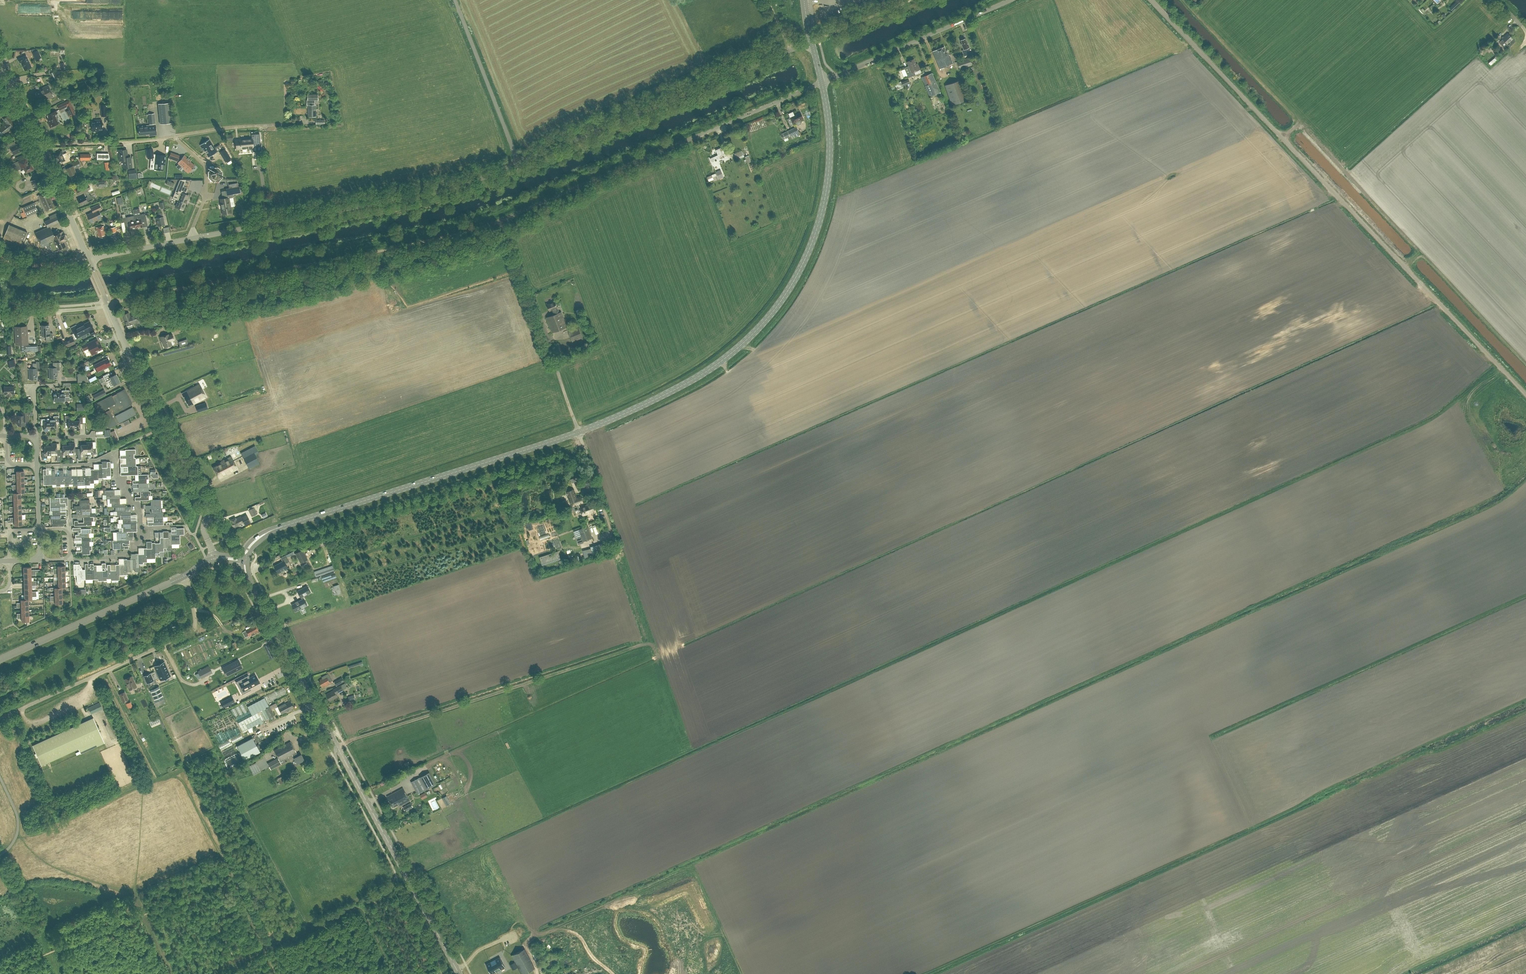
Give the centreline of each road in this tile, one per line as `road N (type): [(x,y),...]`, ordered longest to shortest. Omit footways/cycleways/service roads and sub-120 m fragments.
road 1 (unclassified): [(579,432),(502,221),(822,82)]
road 2 (unclassified): [(1525,394),(1152,0)]
road 3 (tertiary): [(579,432),(708,370),(787,292),(826,190),(822,82)]
road 4 (tertiary): [(459,973),(251,584)]
road 5 (unclassified): [(520,162),(457,187),(193,239)]
road 6 (track): [(337,746),(649,639)]
road 7 (tertiary): [(269,532),(579,432)]
road 8 (unclassified): [(812,41),(520,162)]
road 9 (tertiary): [(215,558),(205,532),(207,504),(108,305)]
road 10 (unclassified): [(0,718),(191,632),(186,575)]
road 11 (unclassified): [(822,82),(1011,0)]
road 12 (track): [(584,445),(649,639)]
road 13 (tertiary): [(0,659),(186,575)]
road 14 (unclassified): [(520,162),(455,0)]
road 15 (residential): [(37,465),(116,455),(117,479),(140,511),(140,528)]
road 16 (residential): [(39,148),(175,136)]
road 17 (residential): [(175,136),(305,123)]
road 18 (track): [(276,973),(223,855)]
road 19 (tertiary): [(89,260),(39,148)]

